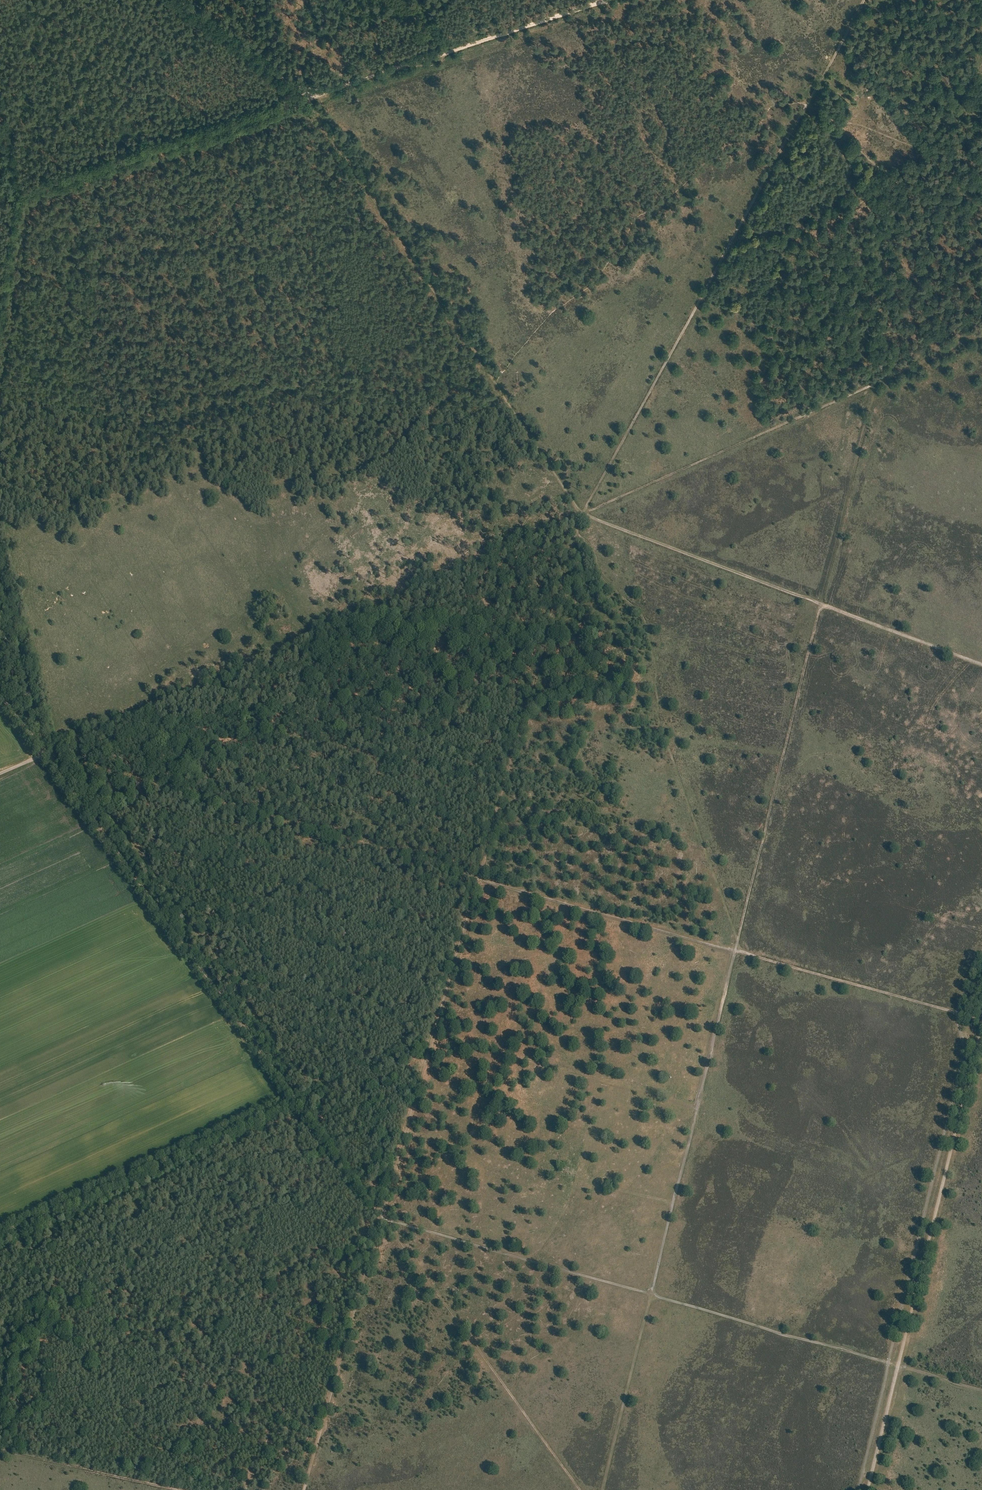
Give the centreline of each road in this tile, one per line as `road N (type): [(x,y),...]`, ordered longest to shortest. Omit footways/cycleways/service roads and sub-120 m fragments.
road 1 (track): [(0,695),(381,1216)]
road 2 (track): [(867,1489),(981,1026)]
road 3 (track): [(179,0),(283,78),(314,90),(606,0)]
road 4 (track): [(0,1236),(298,1101)]
road 5 (track): [(549,628),(379,604)]

